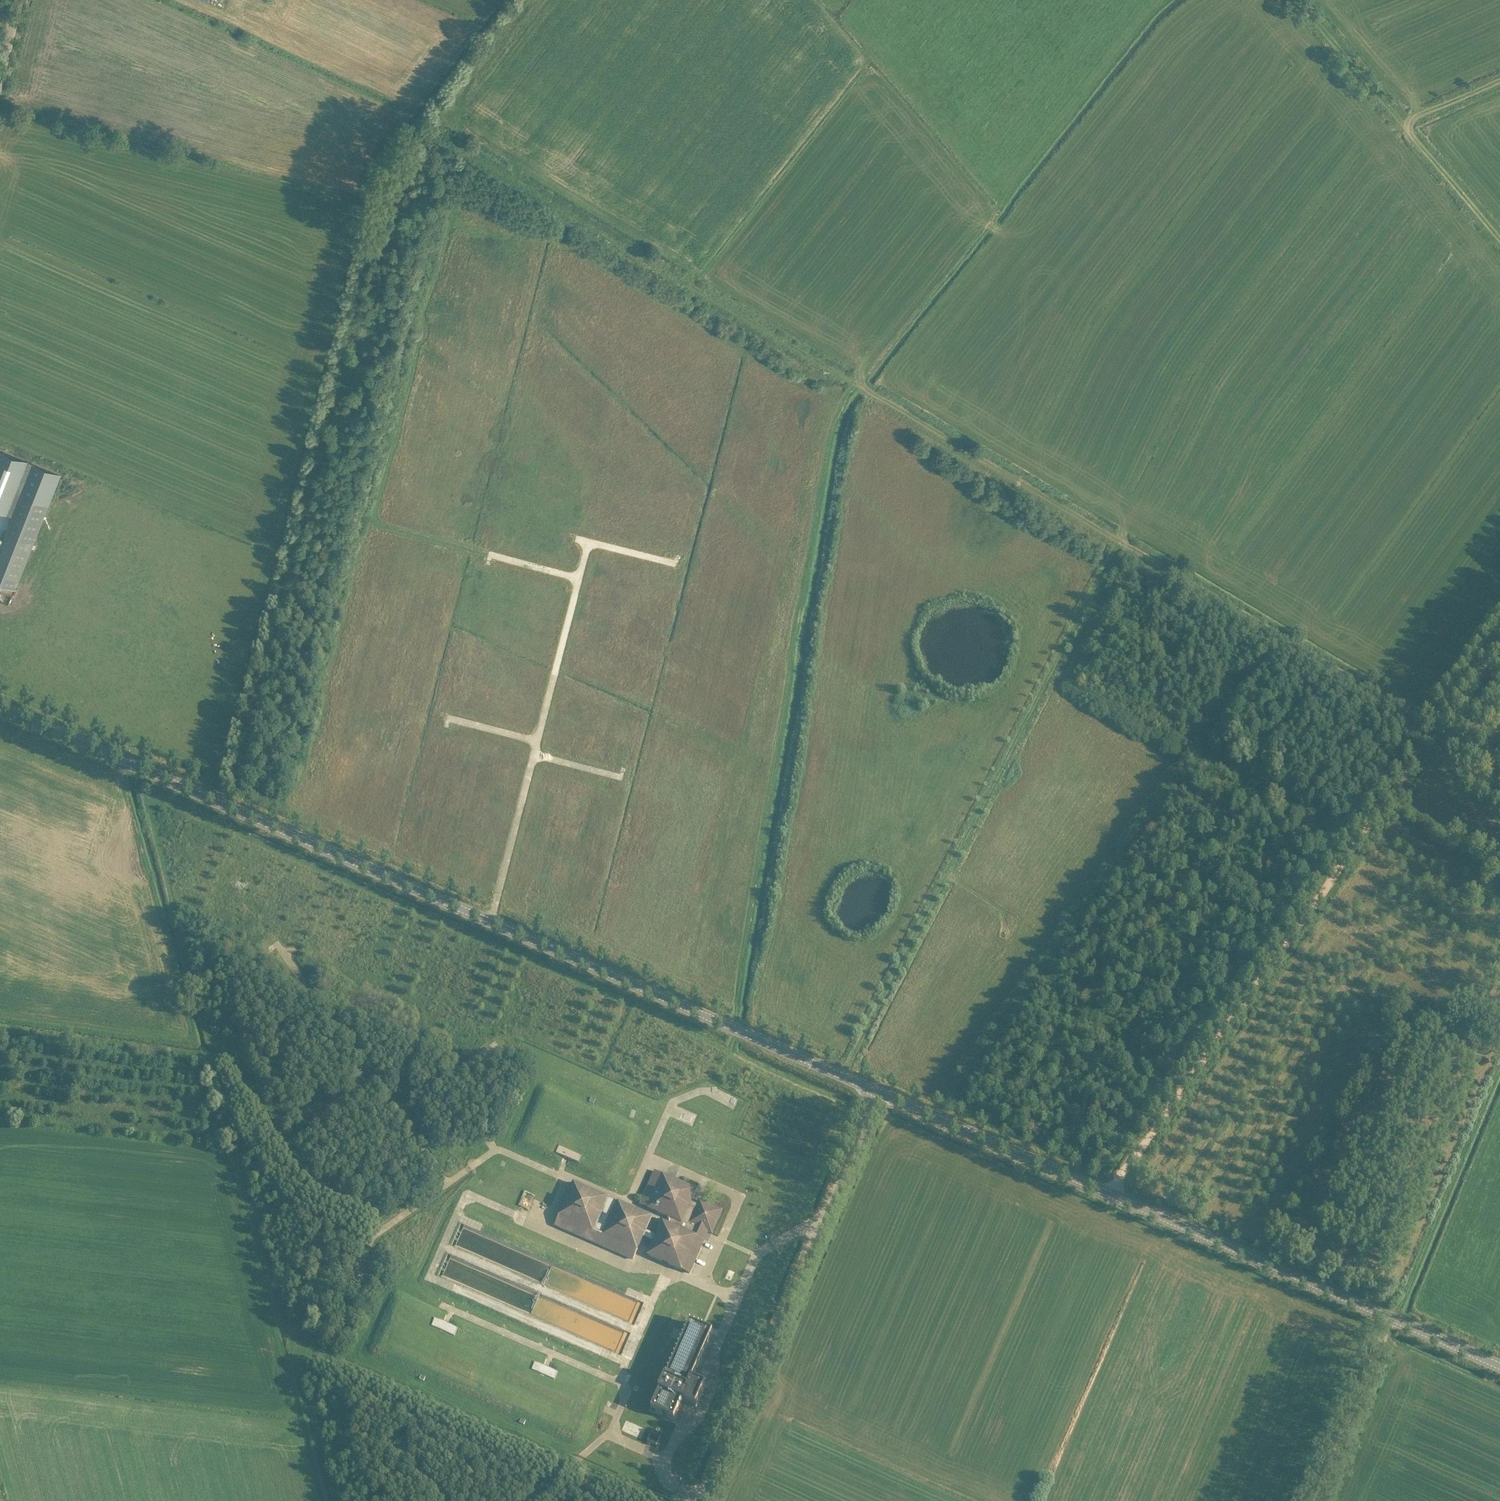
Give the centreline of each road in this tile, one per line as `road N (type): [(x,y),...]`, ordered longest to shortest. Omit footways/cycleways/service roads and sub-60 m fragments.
road 1 (track): [(1435,730),(446,135)]
road 2 (tertiary): [(878,1089),(0,707)]
road 3 (track): [(1499,637),(1107,1193)]
road 4 (tertiary): [(1499,1366),(878,1089)]
road 5 (track): [(844,1075),(1120,541)]
road 6 (unclassified): [(702,1500),(878,1089)]
road 7 (track): [(1315,1500),(1394,1319)]

